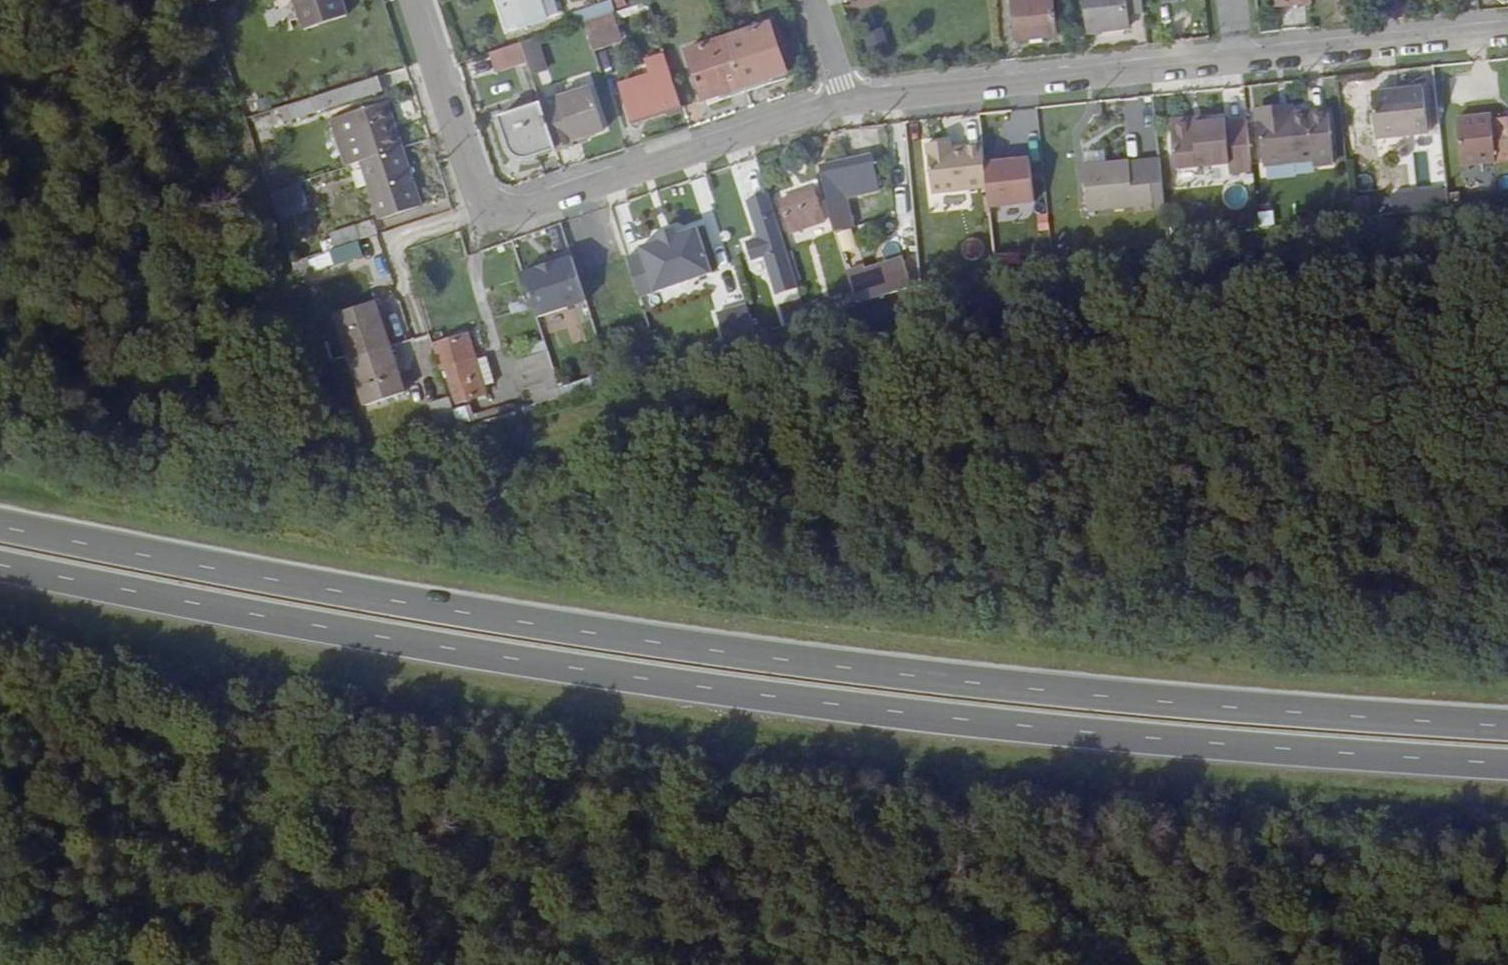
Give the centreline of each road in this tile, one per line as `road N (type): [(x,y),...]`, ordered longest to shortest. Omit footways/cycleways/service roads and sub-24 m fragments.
road 1 (trunk): [(1507,728),(1091,697),(628,641),(0,523)]
road 2 (trunk): [(0,566),(616,679),(1085,736),(1507,766)]
road 3 (residential): [(839,103),(1507,33)]
road 4 (residential): [(411,0),(486,219),(839,103)]

